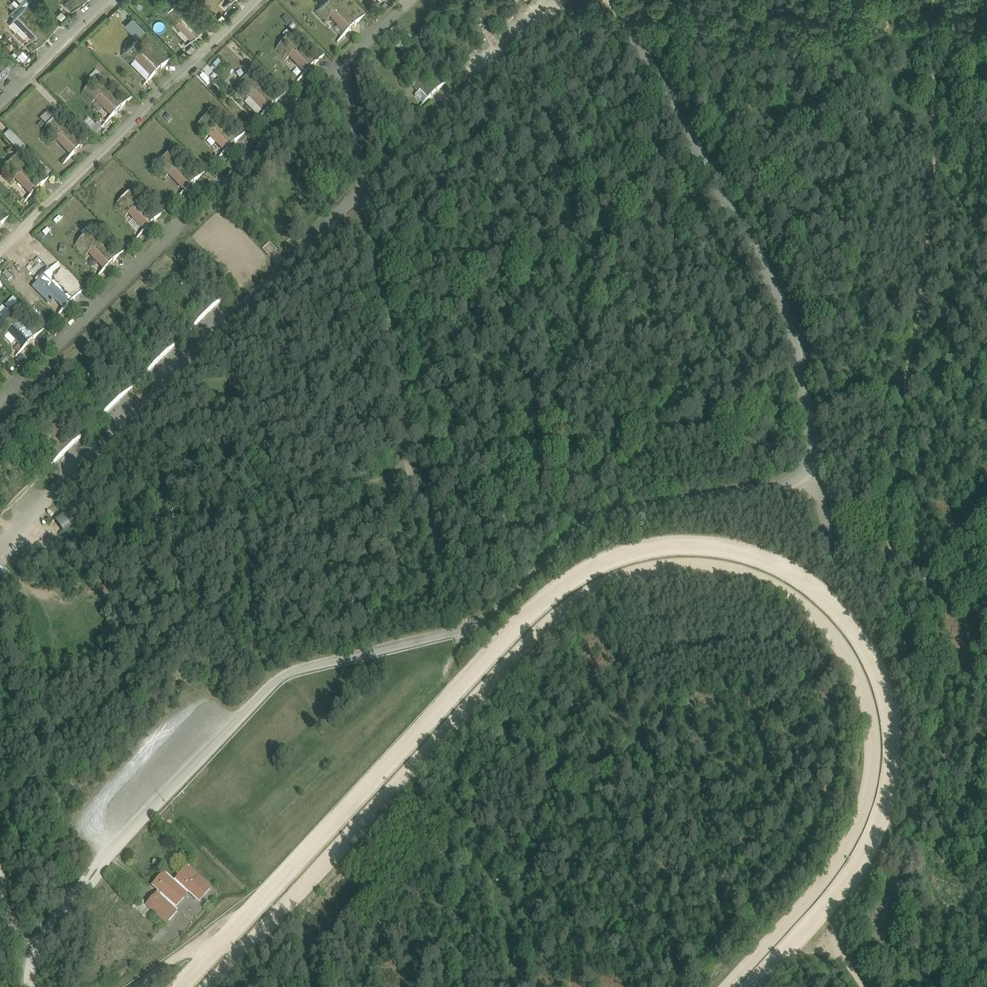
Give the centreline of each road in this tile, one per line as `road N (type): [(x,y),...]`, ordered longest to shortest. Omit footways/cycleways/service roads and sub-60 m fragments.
road 1 (unclassified): [(822,471),(791,484),(592,520),(475,630),(297,670),(275,684),(112,854),(31,961),(33,986)]
road 2 (track): [(415,473),(986,365)]
road 3 (unclassified): [(619,0),(795,328),(822,471)]
road 4 (unclassified): [(368,190),(0,541)]
road 5 (track): [(469,632),(452,676),(425,708),(268,876),(122,986)]
road 6 (unclassified): [(347,64),(0,402)]
road 7 (track): [(415,473),(114,537),(54,545),(12,531)]
road 8 (track): [(372,243),(412,421),(415,473),(475,630)]
road 9 (unclassified): [(259,0),(0,254)]
road 10 (unclassified): [(553,0),(368,190)]
road 11 (unclassified): [(107,0),(0,104)]
road 12 (unclassified): [(368,190),(347,64)]

